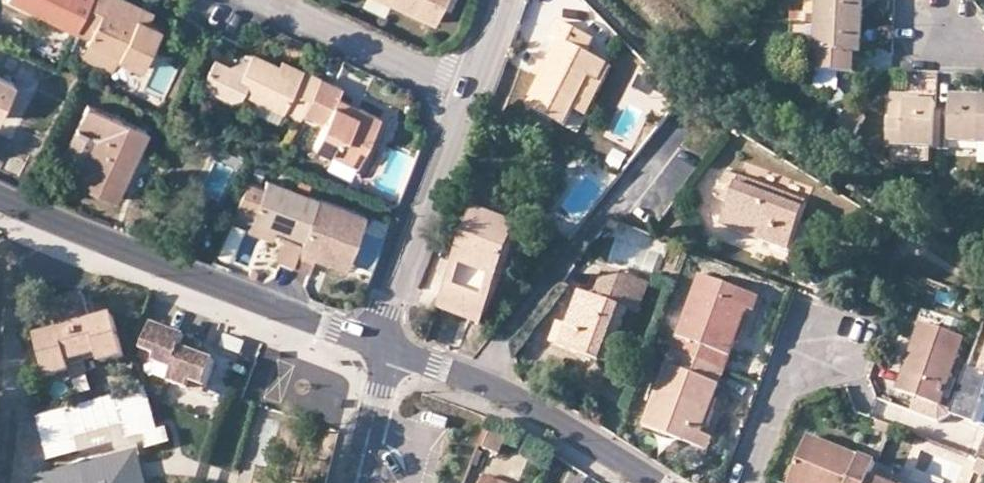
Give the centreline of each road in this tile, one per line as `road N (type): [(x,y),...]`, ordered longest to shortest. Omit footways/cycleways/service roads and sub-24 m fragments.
road 1 (residential): [(0,198),(385,346)]
road 2 (residential): [(385,346),(492,386),(653,482)]
road 3 (tertiary): [(385,346),(387,311),(466,94)]
road 4 (residential): [(279,7),(466,94)]
road 5 (residential): [(744,482),(790,383),(823,358)]
road 6 (tertiary): [(385,346),(357,482)]

